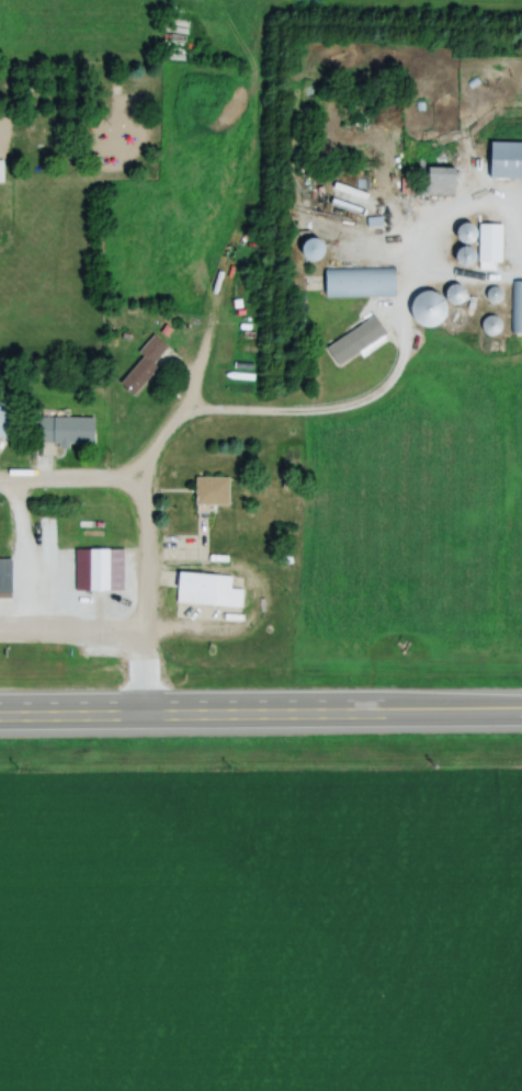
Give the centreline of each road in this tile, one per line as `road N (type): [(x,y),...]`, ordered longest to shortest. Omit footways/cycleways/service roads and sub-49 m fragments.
road 1 (primary): [(521,715),(0,721)]
road 2 (residential): [(206,350),(146,461),(144,720)]
road 3 (residential): [(0,479),(116,479),(145,512)]

